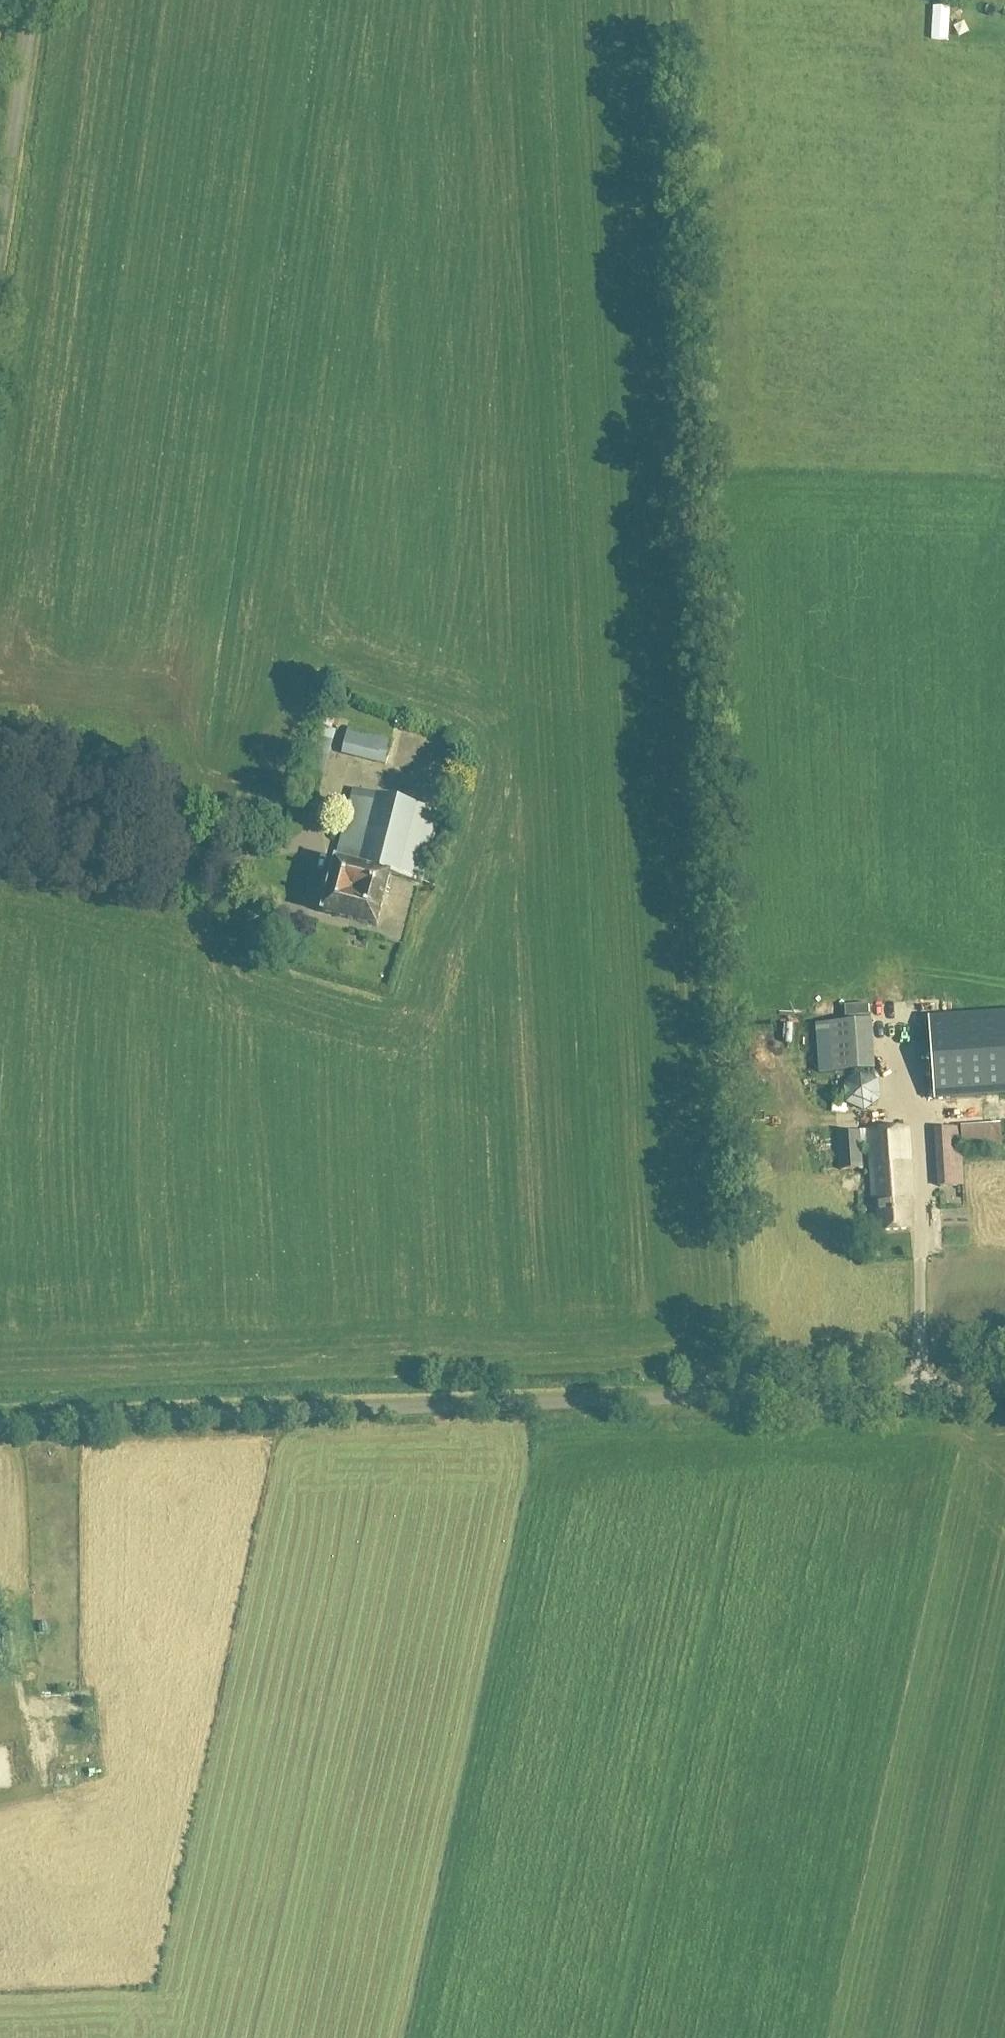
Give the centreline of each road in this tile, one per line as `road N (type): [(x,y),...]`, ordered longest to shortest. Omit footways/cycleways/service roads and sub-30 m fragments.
road 1 (unclassified): [(1004,1387),(0,1425)]
road 2 (unclassified): [(0,194),(29,0)]

